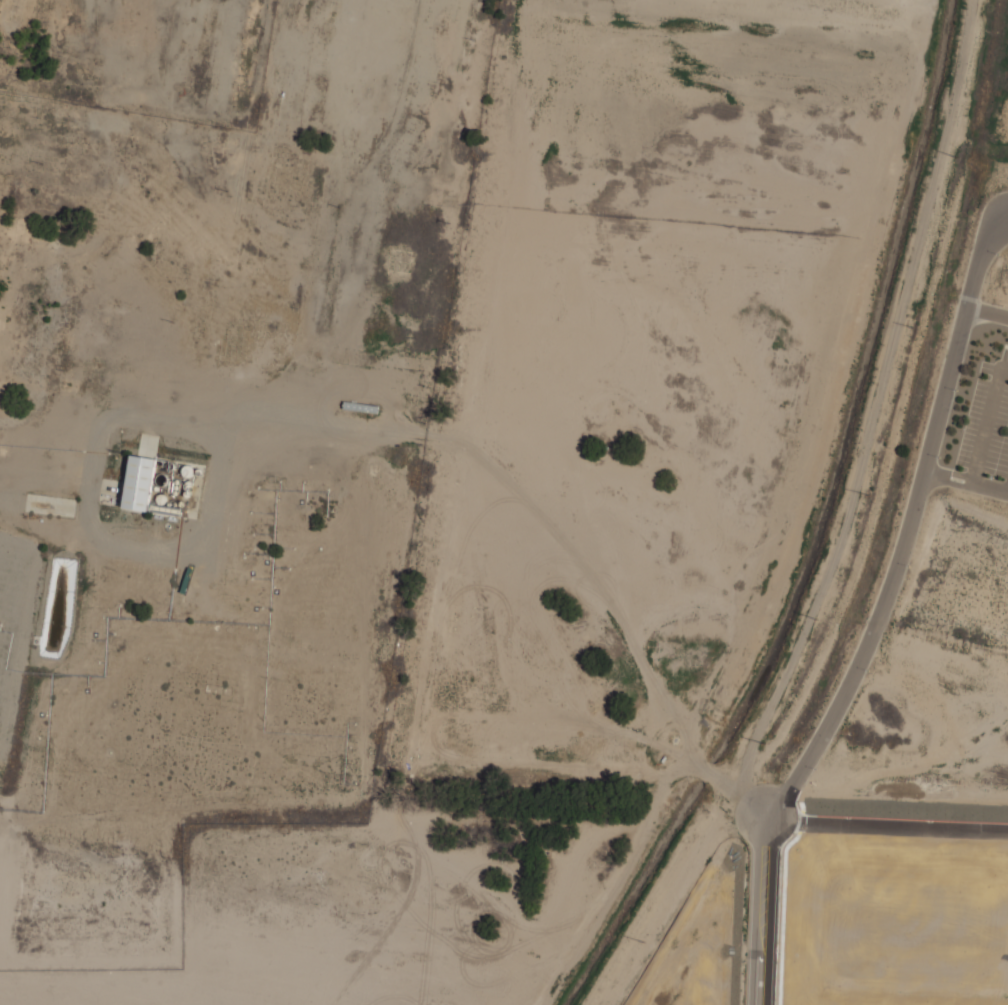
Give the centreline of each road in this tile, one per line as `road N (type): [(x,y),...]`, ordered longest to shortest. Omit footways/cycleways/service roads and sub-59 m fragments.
road 1 (residential): [(763,826),(759,1004)]

